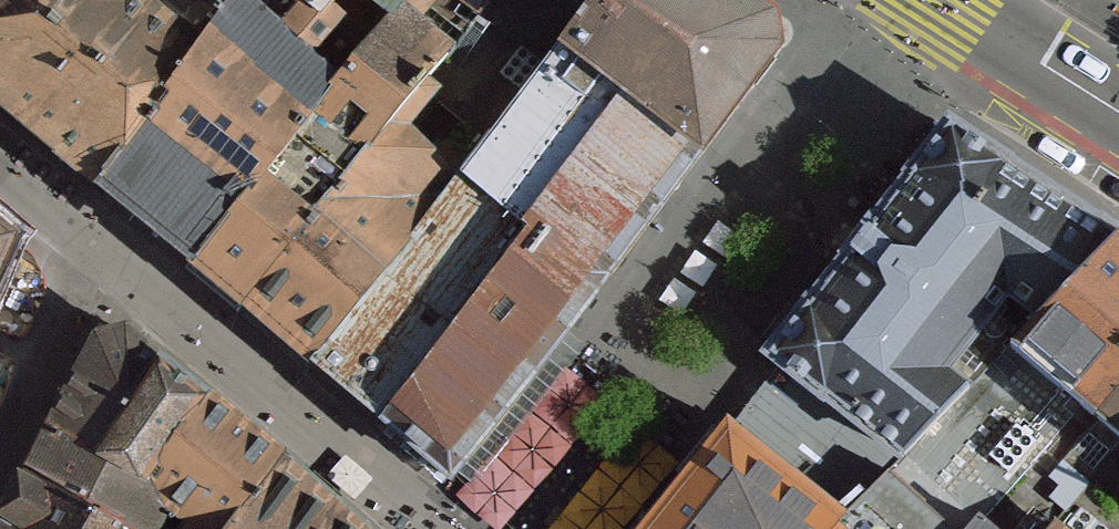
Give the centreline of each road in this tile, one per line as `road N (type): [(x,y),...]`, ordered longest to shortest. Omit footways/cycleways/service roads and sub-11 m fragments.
road 1 (primary): [(1118,114),(940,0)]

